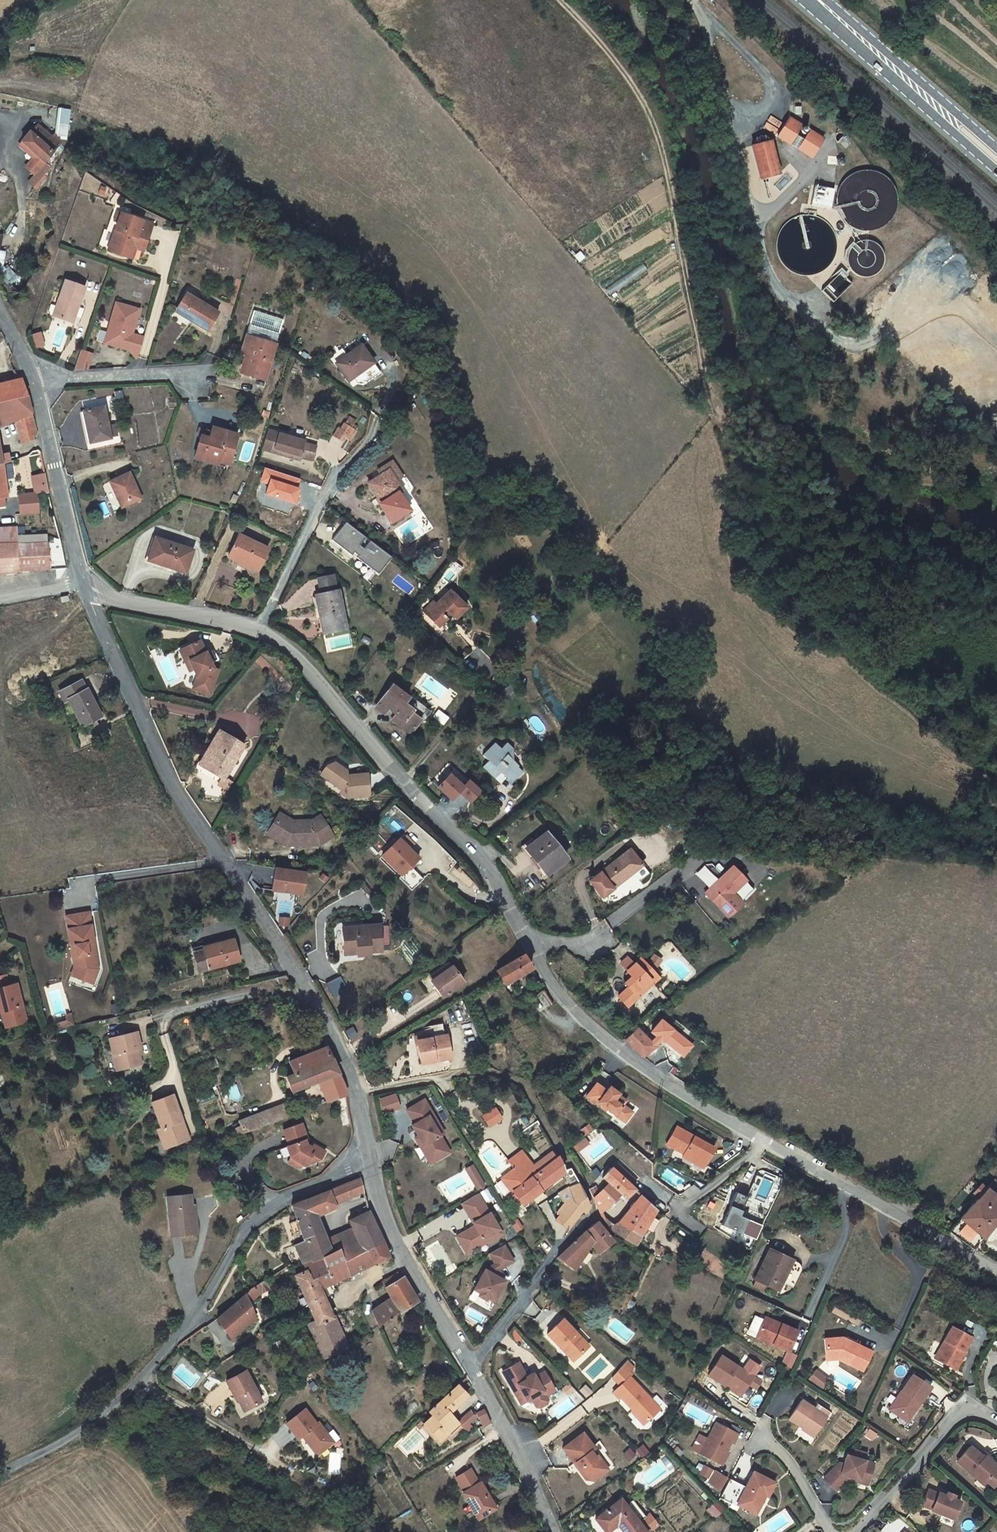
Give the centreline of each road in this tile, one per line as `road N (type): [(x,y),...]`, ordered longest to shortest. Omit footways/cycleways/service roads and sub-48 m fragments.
road 1 (unclassified): [(996,1270),(630,1061),(562,999),(487,864),(308,661),(258,633)]
road 2 (unclassified): [(368,1158),(354,1089),(138,718),(94,603)]
road 3 (unclassified): [(0,1472),(42,1456),(140,1379),(195,1316),(246,1231),(273,1205),(368,1158)]
road 4 (track): [(711,408),(655,126),(637,90),(561,0)]
road 5 (primary): [(810,0),(996,164)]
road 6 (unclassified): [(466,1365),(389,1229),(368,1158)]
road 7 (unclassified): [(367,439),(329,479),(258,633)]
road 8 (unclassified): [(736,134),(764,281),(820,329)]
road 9 (unclassified): [(88,581),(27,379)]
road 10 (residential): [(996,1424),(977,1413),(952,1421),(859,1531)]
road 11 (unclassified): [(558,1531),(466,1365)]
road 12 (residential): [(466,1365),(589,1223)]
road 13 (unclassified): [(736,134),(766,135),(780,121),(782,101),(705,12)]
road 14 (residential): [(27,379),(208,372)]
road 15 (unclassified): [(258,633),(94,603)]
road 16 (unclassified): [(705,12),(718,105),(736,134)]

